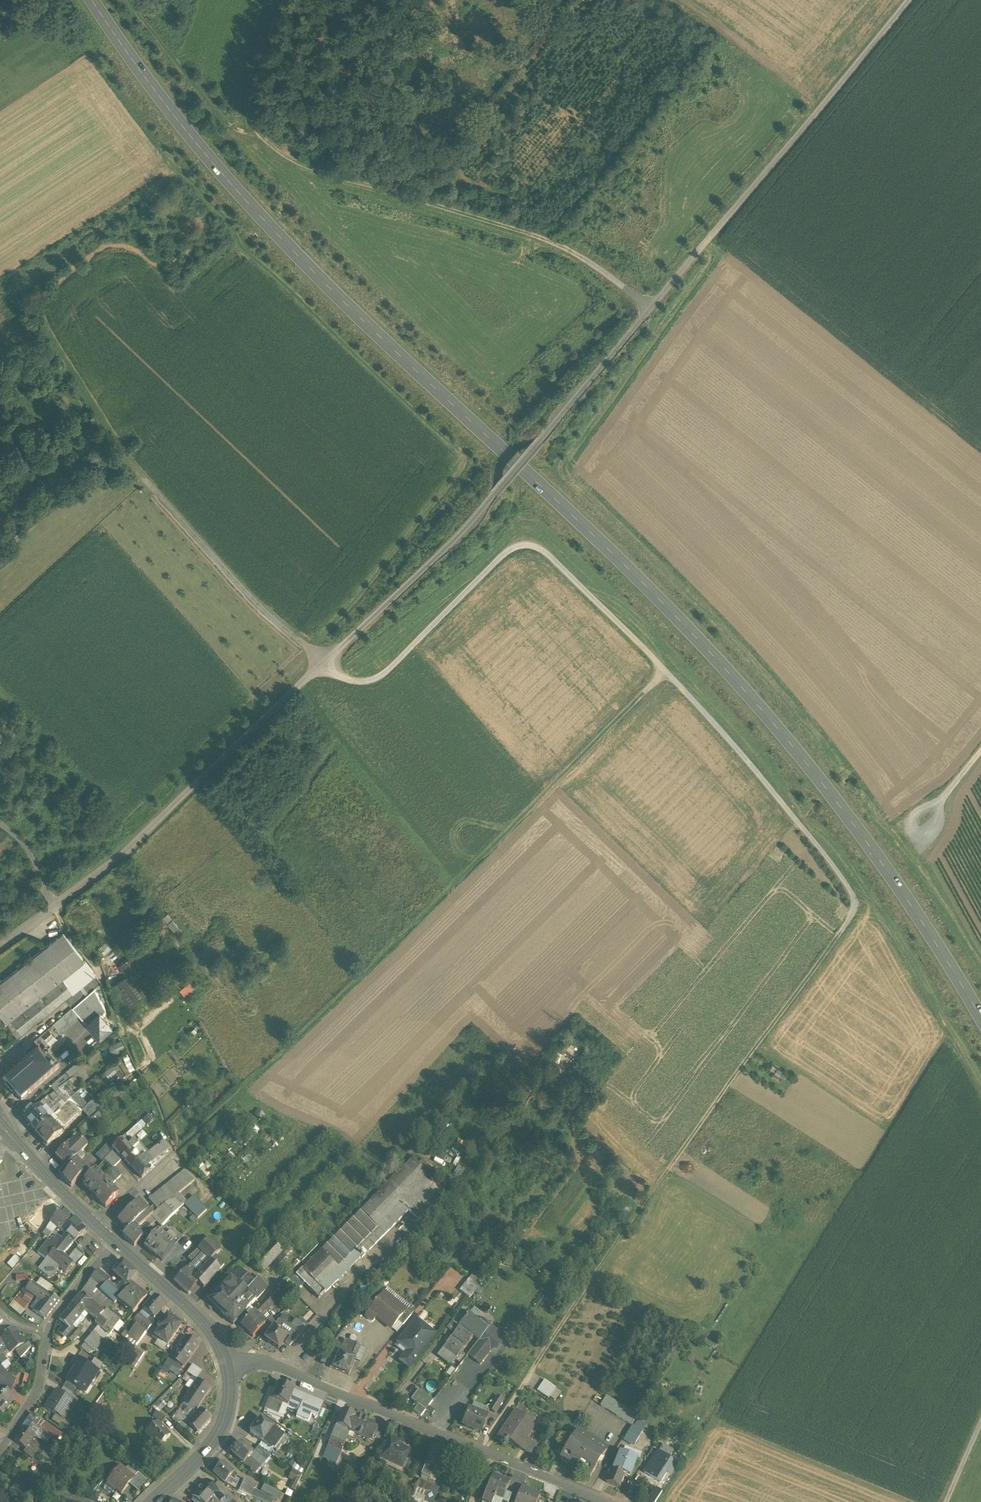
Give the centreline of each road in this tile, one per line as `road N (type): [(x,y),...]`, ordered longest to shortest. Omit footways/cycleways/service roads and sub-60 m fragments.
road 1 (primary): [(93,0),(235,188),(726,666),(840,801),(980,1012)]
road 2 (track): [(55,904),(249,741),(483,503),(910,0)]
road 3 (track): [(323,663),(352,681),(371,680),(508,547),(538,546),(761,776),(854,896),(855,910)]
road 4 (track): [(176,1155),(276,1068),(663,668)]
road 5 (track): [(483,1454),(855,910)]
road 6 (track): [(323,663),(242,586),(136,465),(84,395),(45,319)]
road 7 (residential): [(229,1362),(265,1360),(602,1501)]
road 8 (track): [(305,163),(544,234),(654,304)]
road 9 (track): [(980,1099),(878,903),(854,896)]
road 10 (track): [(134,0),(193,84),(238,127),(305,163)]
road 11 (track): [(305,163),(246,113),(275,0)]
road 12 (tertiary): [(153,1501),(219,1433),(232,1402),(229,1362)]
road 13 (tertiary): [(229,1362),(207,1329),(112,1242)]
road 14 (tertiary): [(97,1228),(0,1125)]

